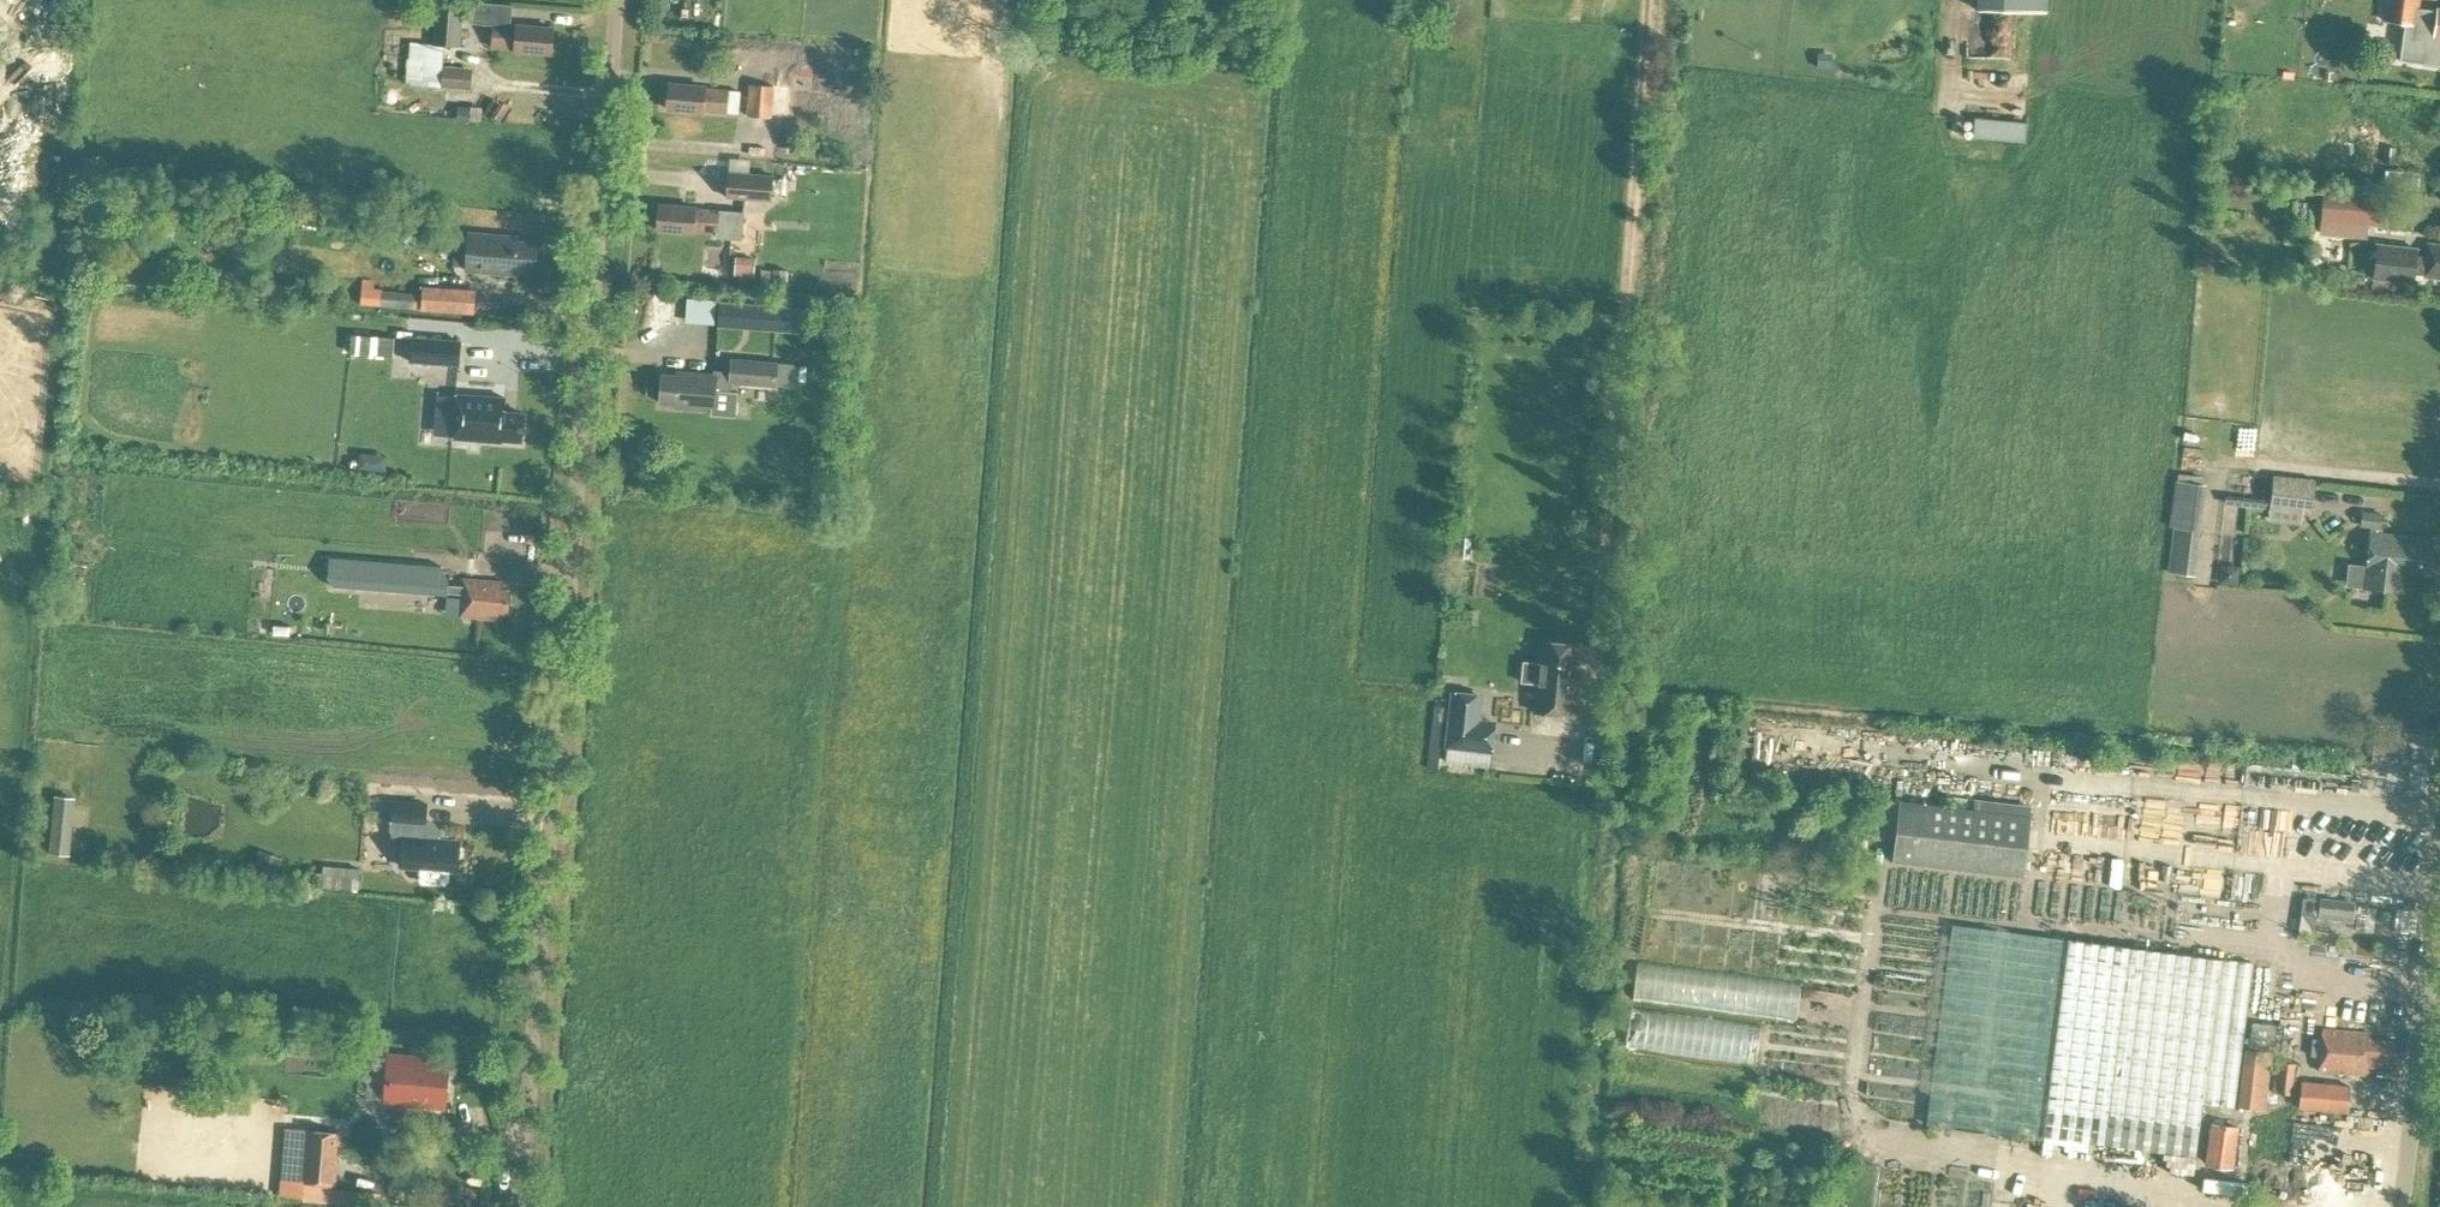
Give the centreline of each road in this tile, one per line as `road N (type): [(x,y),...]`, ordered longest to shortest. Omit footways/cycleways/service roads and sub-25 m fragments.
road 1 (unclassified): [(519,1206),(616,0)]
road 2 (track): [(1606,586),(1651,0)]
road 3 (unclassified): [(2406,1206),(2439,933)]

